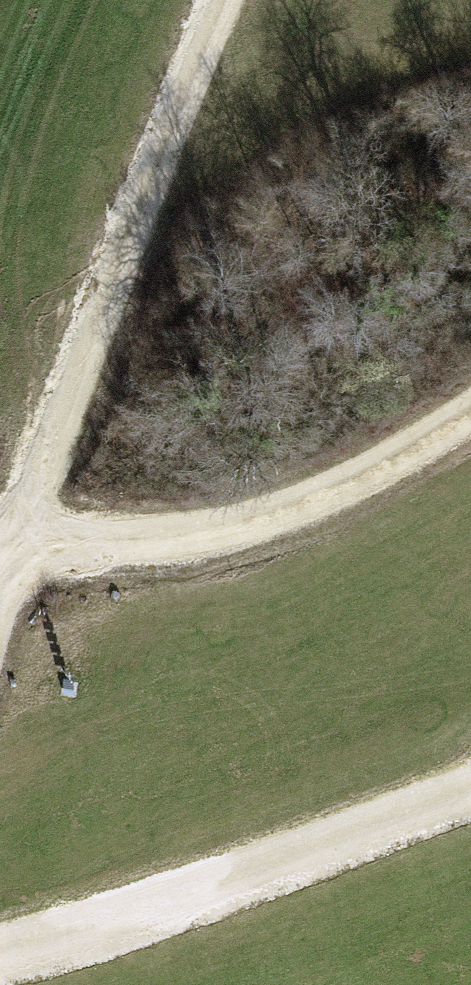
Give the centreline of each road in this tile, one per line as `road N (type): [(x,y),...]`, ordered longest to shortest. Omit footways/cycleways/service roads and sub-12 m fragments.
road 1 (track): [(0,583),(224,0)]
road 2 (track): [(0,561),(215,533),(340,490),(470,411)]
road 3 (track): [(0,954),(68,941),(470,790)]

